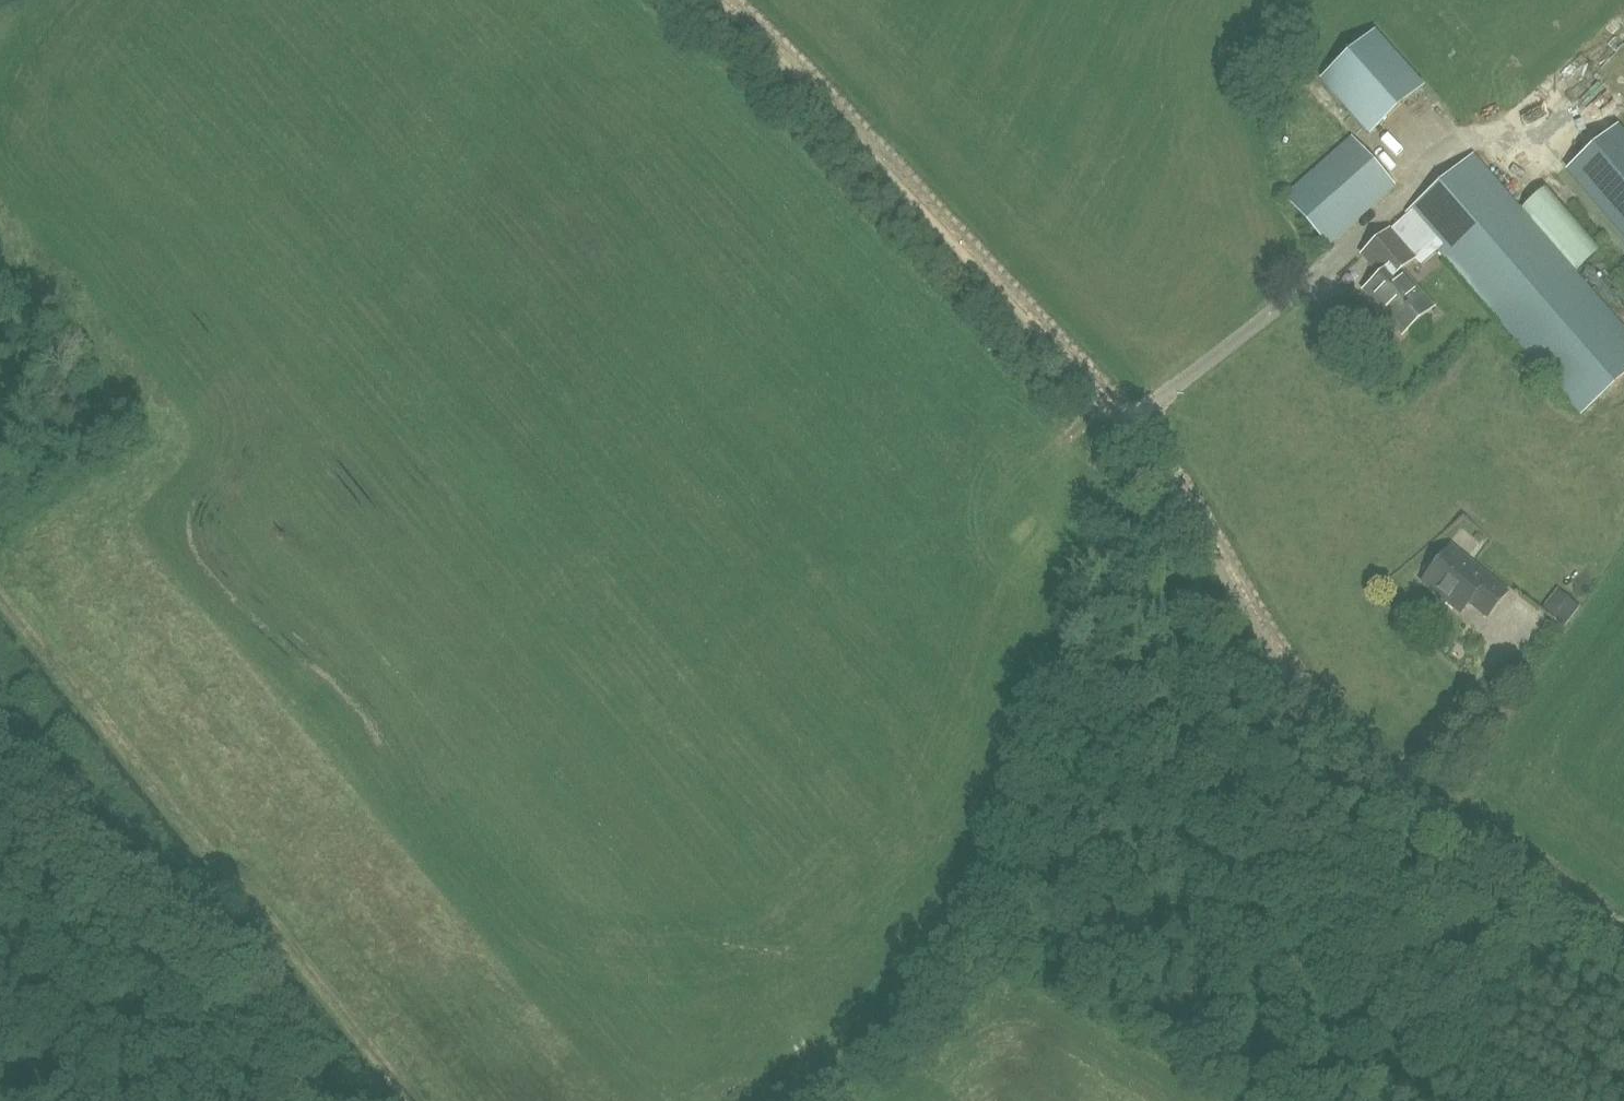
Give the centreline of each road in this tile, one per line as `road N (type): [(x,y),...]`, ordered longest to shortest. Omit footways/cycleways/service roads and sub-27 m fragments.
road 1 (unclassified): [(1623,945),(1371,785),(1282,700),(1153,484),(912,217),(689,0)]

